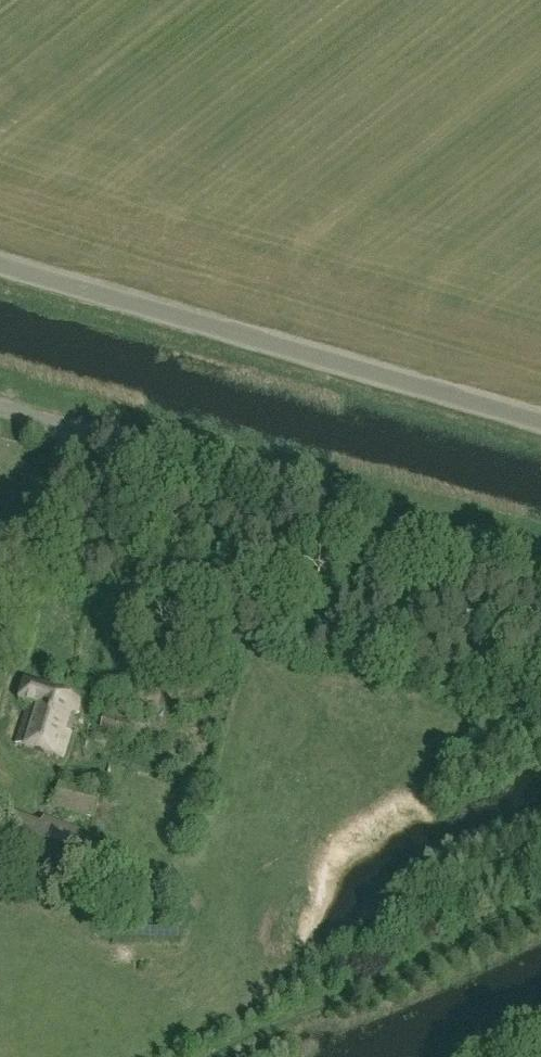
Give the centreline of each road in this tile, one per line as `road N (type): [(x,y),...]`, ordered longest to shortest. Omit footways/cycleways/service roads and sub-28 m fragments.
road 1 (unclassified): [(540,565),(0,409)]
road 2 (tertiary): [(0,270),(540,425)]

